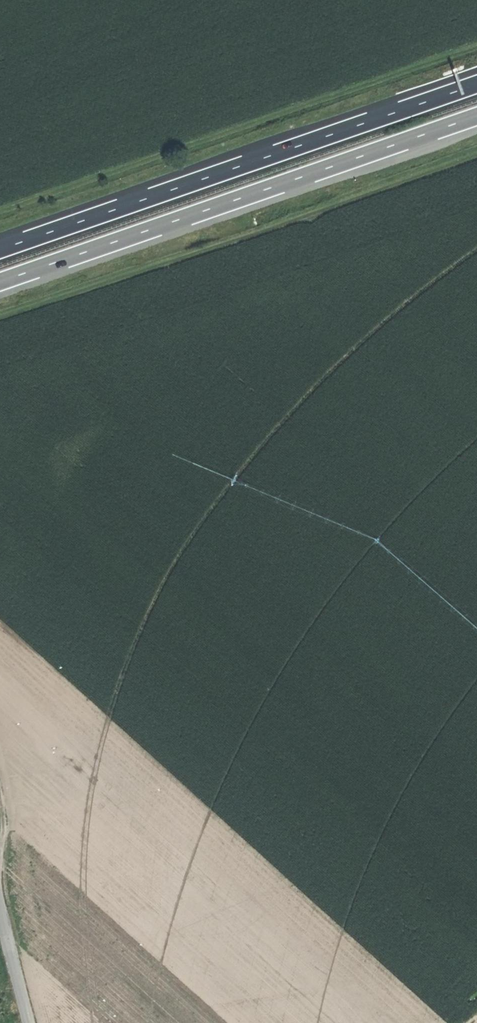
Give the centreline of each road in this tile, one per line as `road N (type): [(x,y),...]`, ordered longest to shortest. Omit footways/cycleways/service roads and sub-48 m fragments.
road 1 (motorway): [(0,281),(476,116)]
road 2 (motorway): [(476,84),(0,249)]
road 3 (track): [(476,158),(0,318)]
road 4 (unclassified): [(0,902),(29,1022)]

